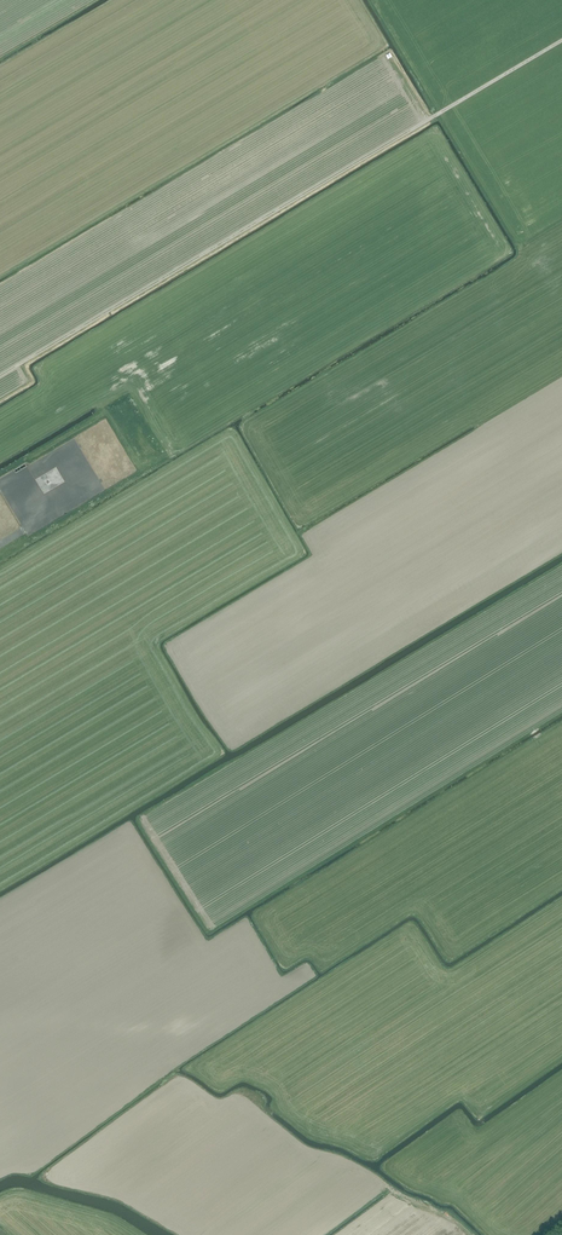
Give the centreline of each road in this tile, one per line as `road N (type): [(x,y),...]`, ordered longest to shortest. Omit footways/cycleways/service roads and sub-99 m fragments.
road 1 (track): [(0,376),(561,41)]

